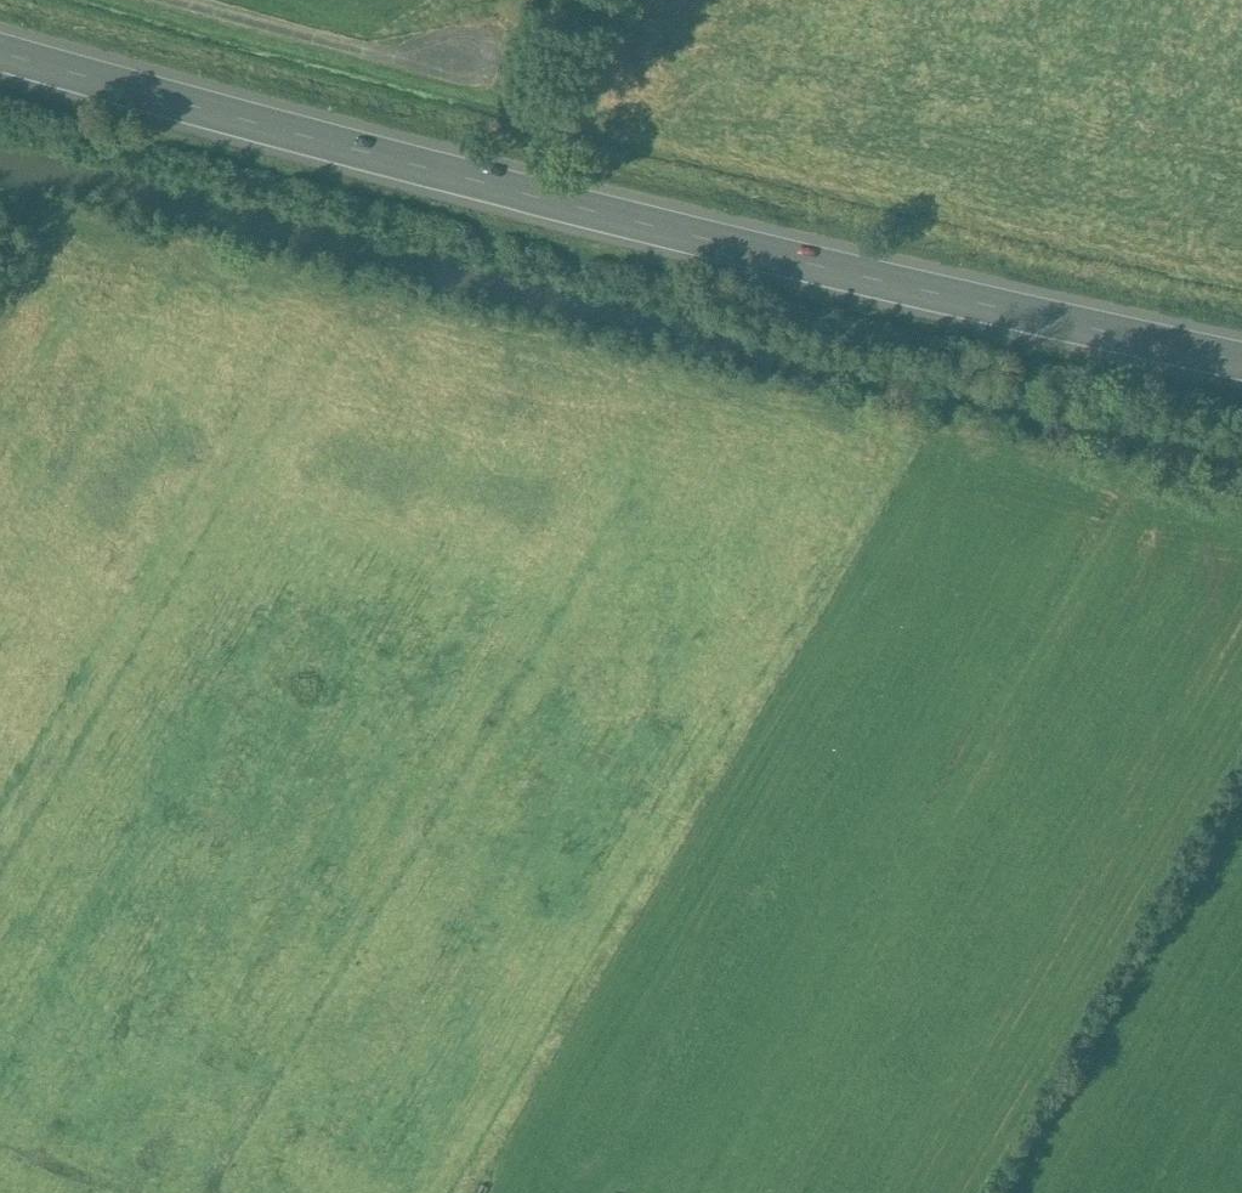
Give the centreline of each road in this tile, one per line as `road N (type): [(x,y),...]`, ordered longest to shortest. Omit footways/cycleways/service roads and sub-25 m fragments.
road 1 (primary): [(1241,359),(263,121),(0,47)]
road 2 (track): [(474,54),(444,66),(370,53),(179,0)]

